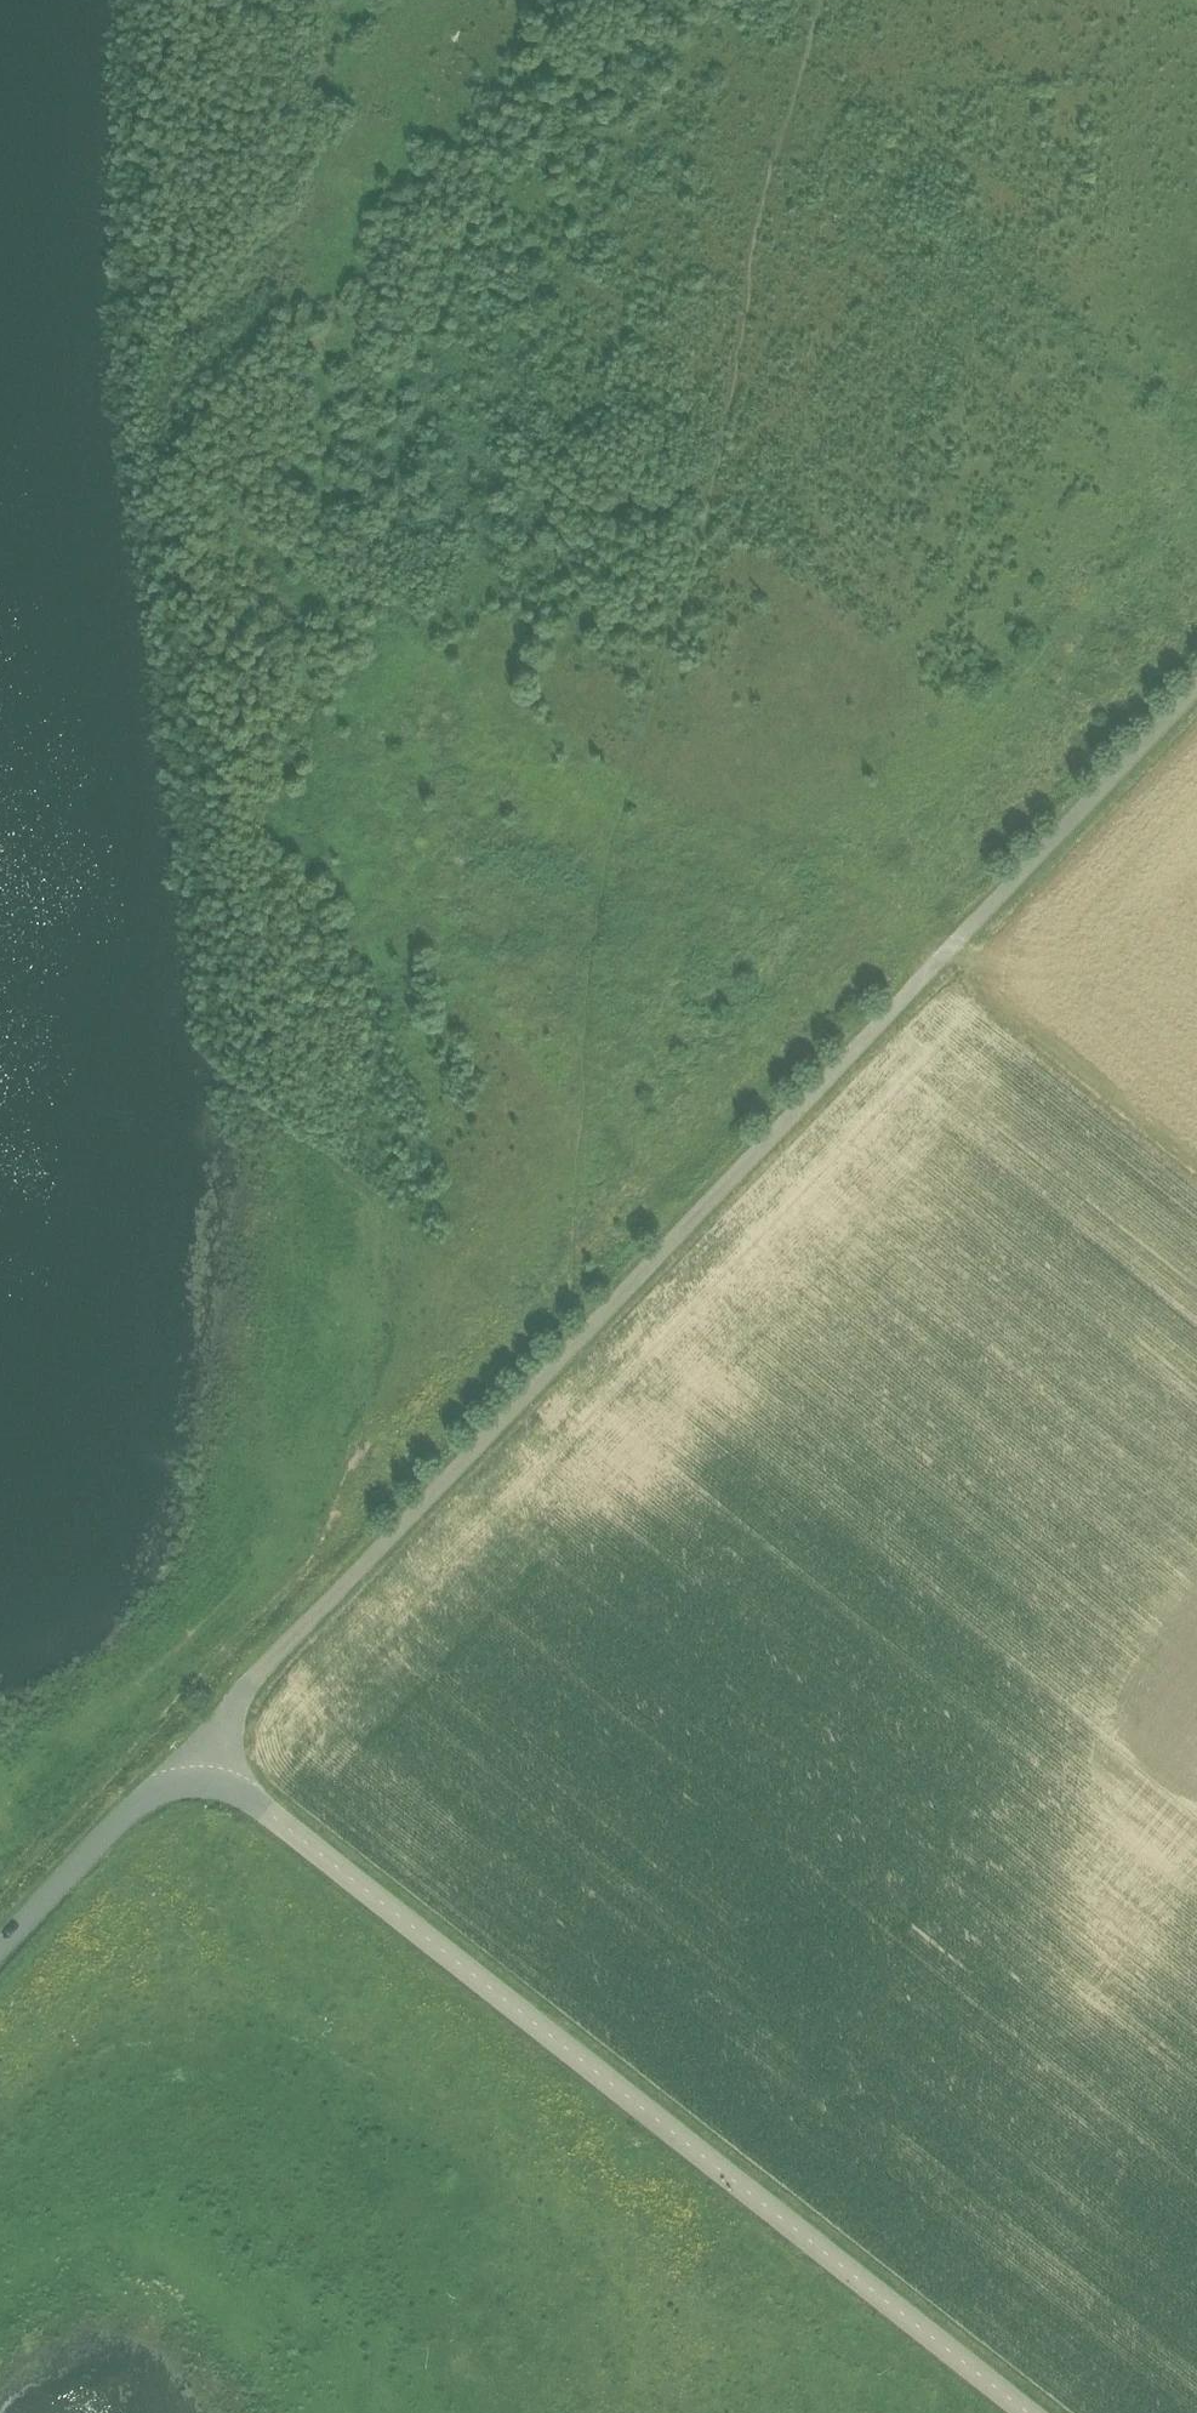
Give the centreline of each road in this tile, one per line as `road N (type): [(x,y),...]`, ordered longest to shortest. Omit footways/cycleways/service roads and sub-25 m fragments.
road 1 (unclassified): [(196,1781),(260,1670),(1196,691)]
road 2 (unclassified): [(1032,2412),(280,1818),(245,1794),(196,1781)]
road 3 (unclassified): [(196,1781),(156,1792),(126,1814),(0,1947)]

